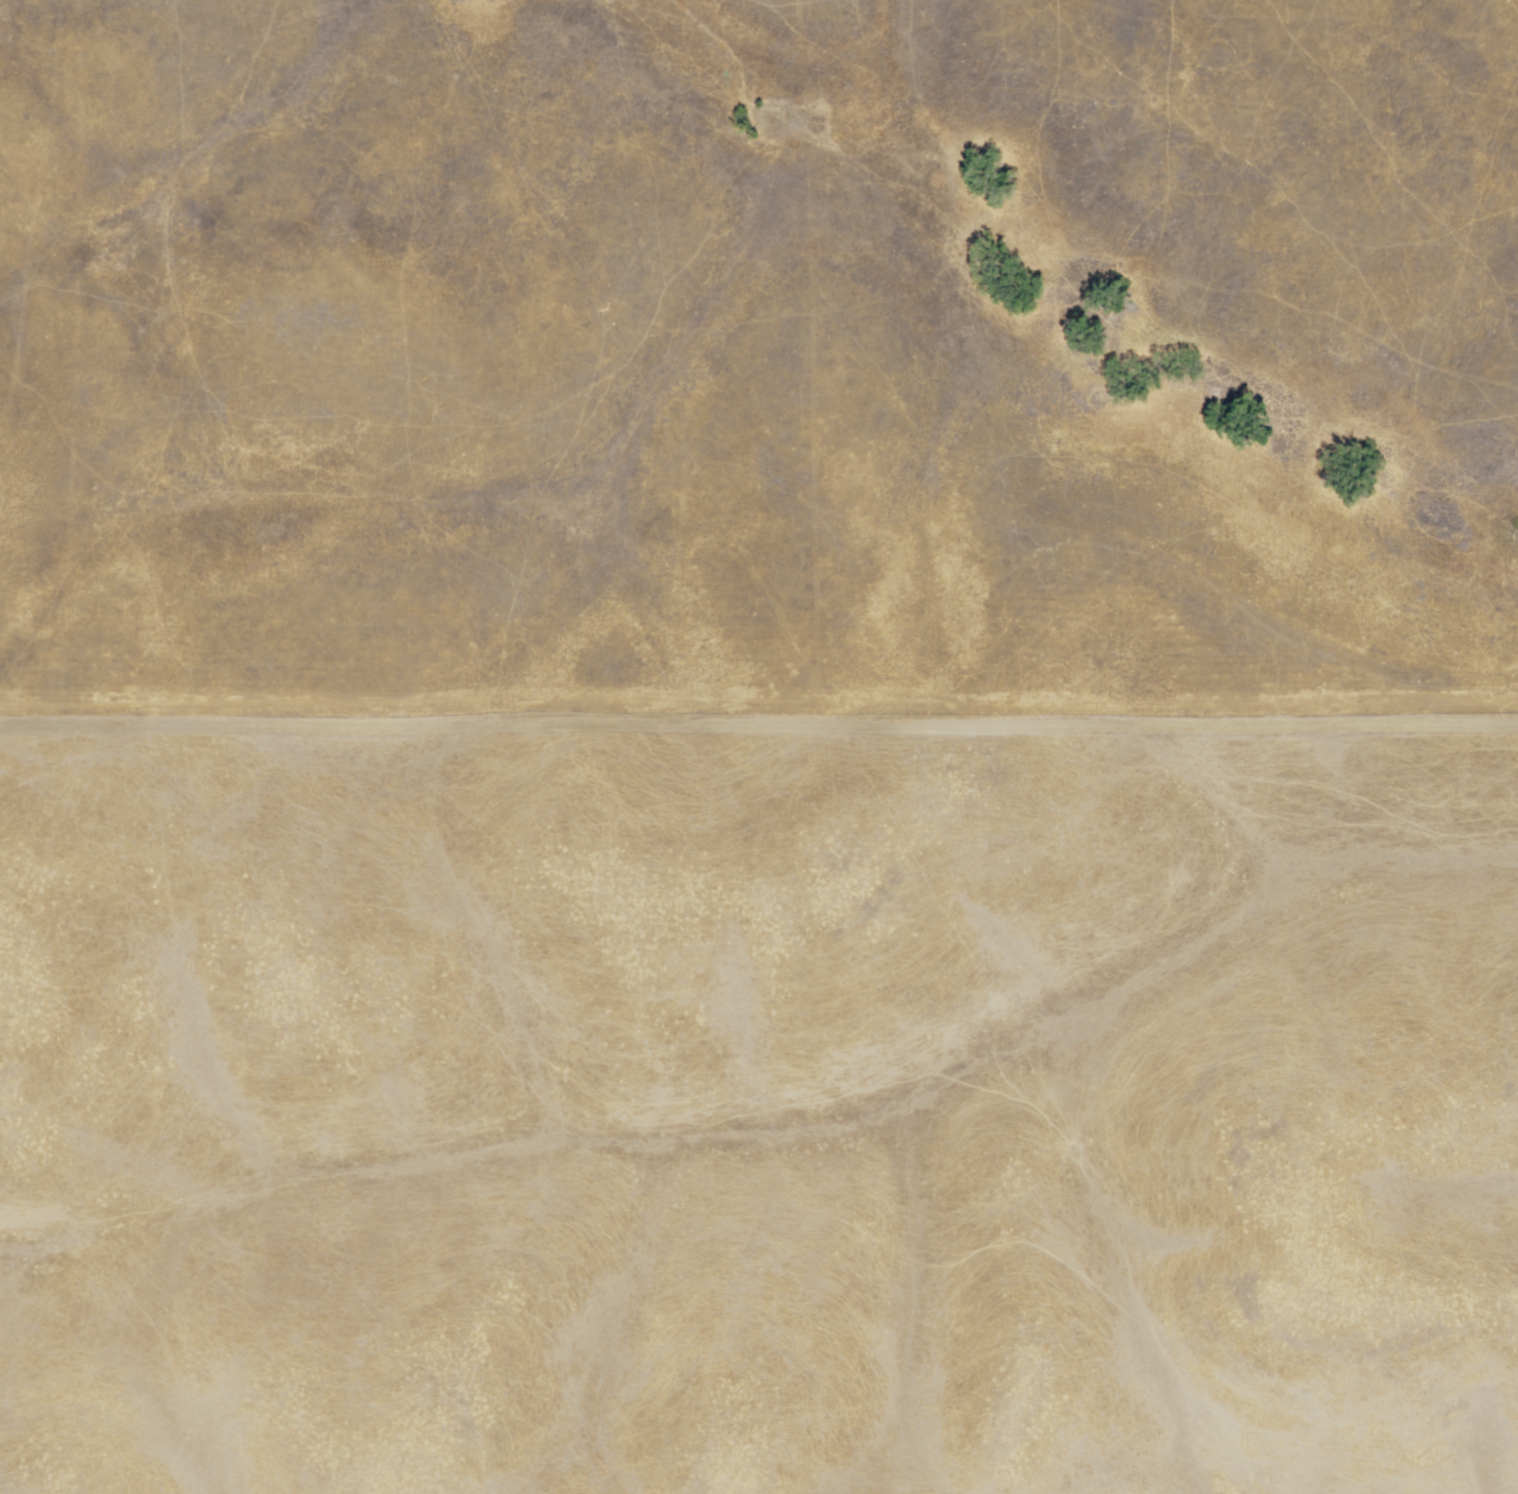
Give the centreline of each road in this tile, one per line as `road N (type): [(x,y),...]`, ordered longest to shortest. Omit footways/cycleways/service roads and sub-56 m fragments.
road 1 (track): [(0,728),(1517,723)]

